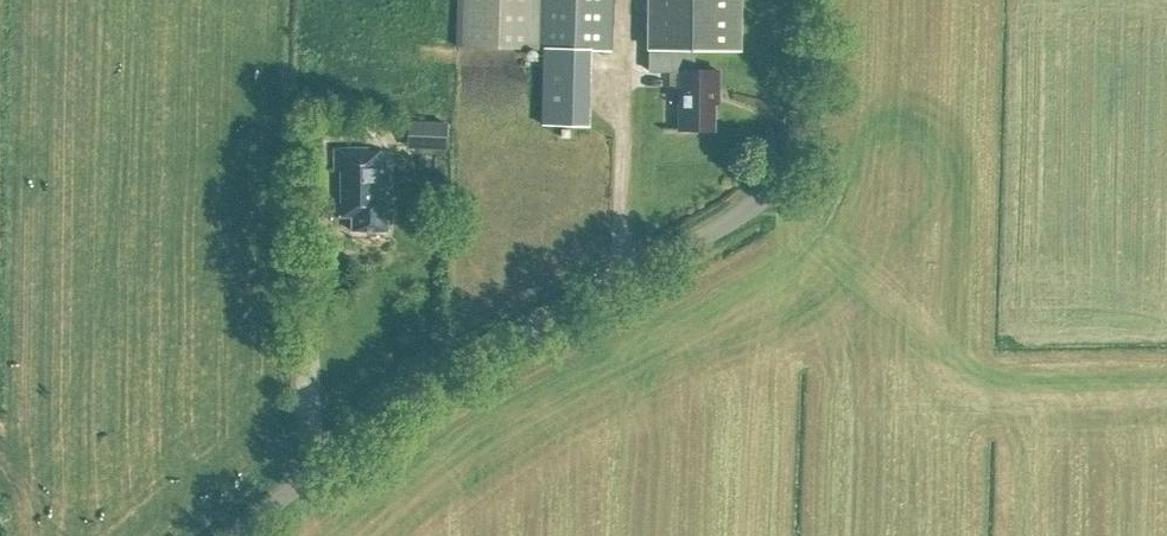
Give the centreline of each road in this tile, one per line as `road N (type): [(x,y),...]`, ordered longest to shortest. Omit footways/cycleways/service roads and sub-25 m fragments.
road 1 (unclassified): [(245,535),(319,486),(468,353),(734,228),(793,153),(800,0)]

